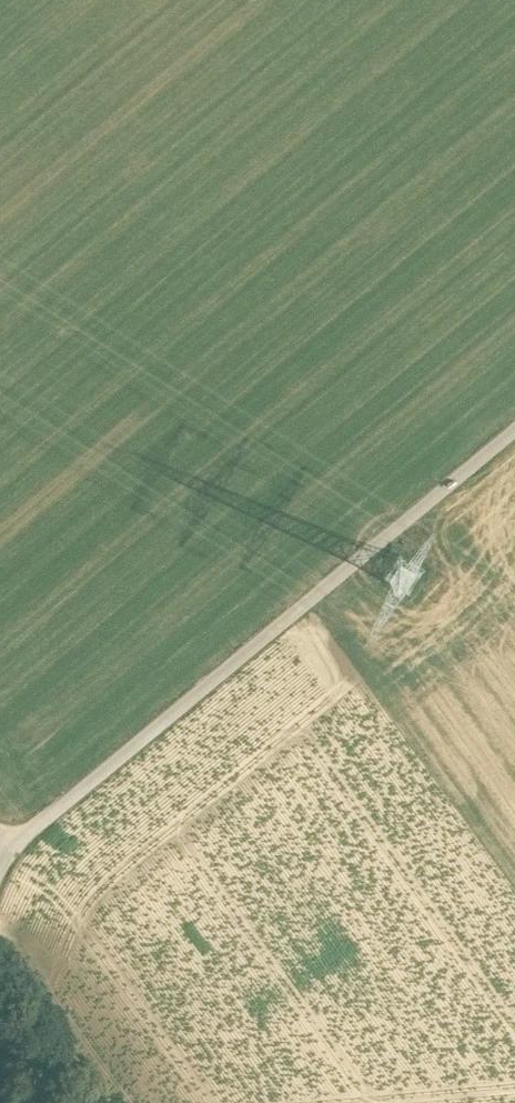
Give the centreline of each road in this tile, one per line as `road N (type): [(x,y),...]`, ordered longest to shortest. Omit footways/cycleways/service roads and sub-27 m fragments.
road 1 (track): [(0,858),(514,423)]

